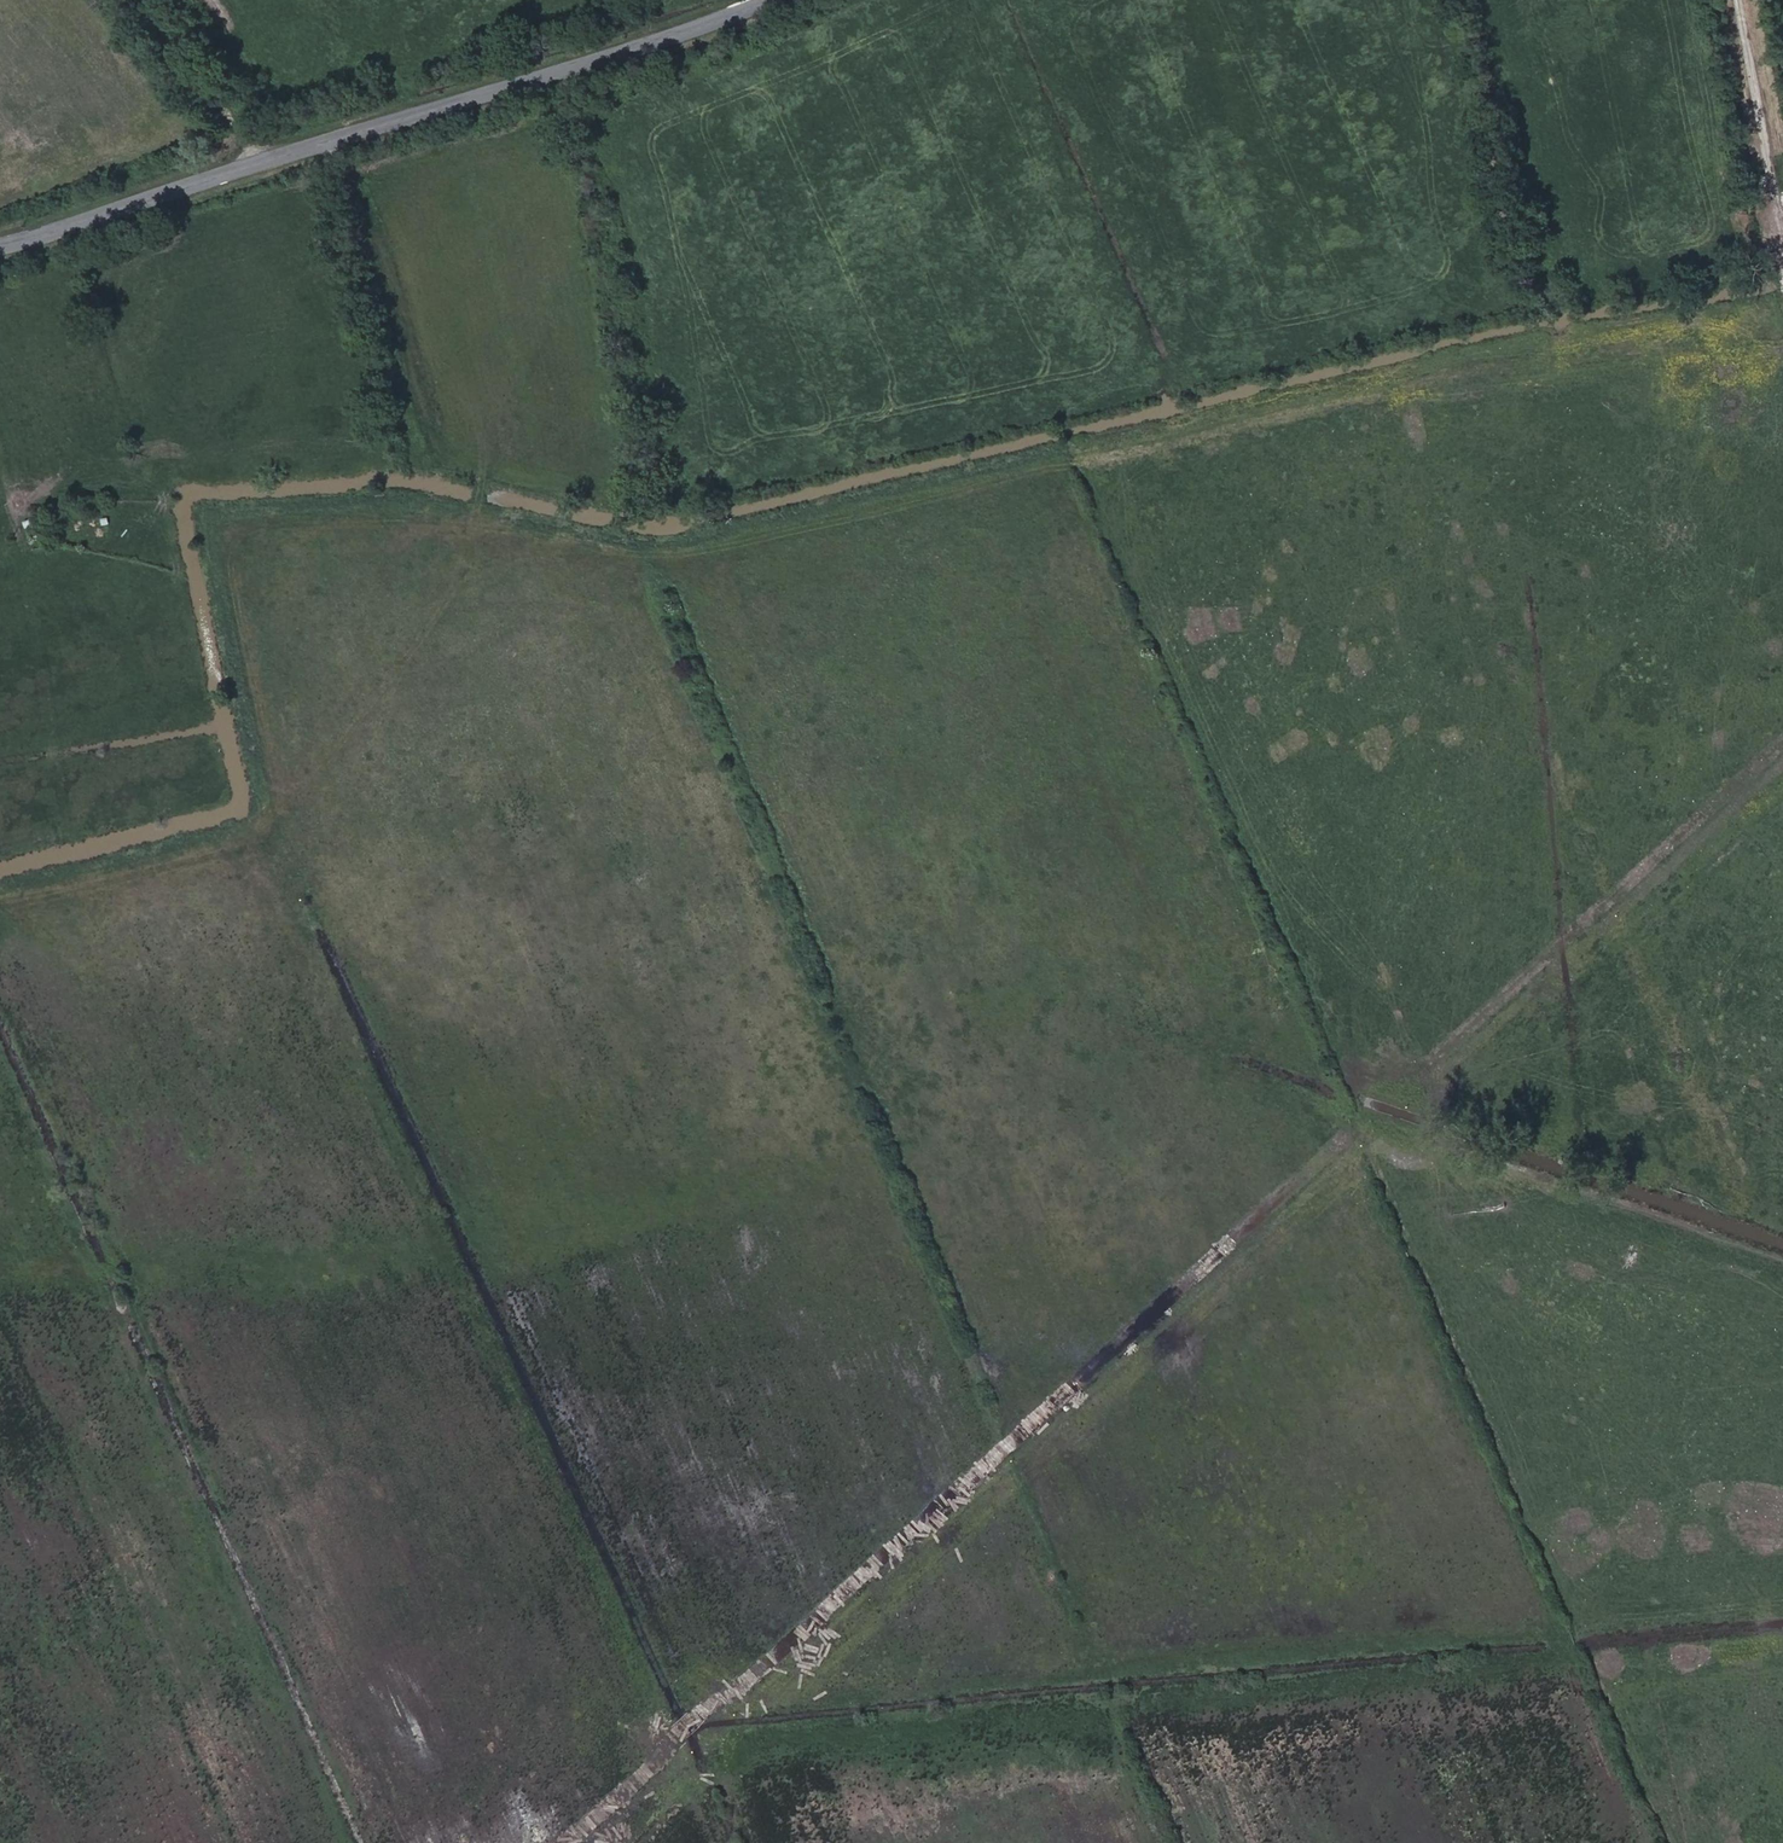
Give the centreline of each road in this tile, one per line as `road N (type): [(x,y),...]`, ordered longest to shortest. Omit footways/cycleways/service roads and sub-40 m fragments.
road 1 (tertiary): [(0,245),(770,0)]
road 2 (track): [(1738,0),(1782,229)]

